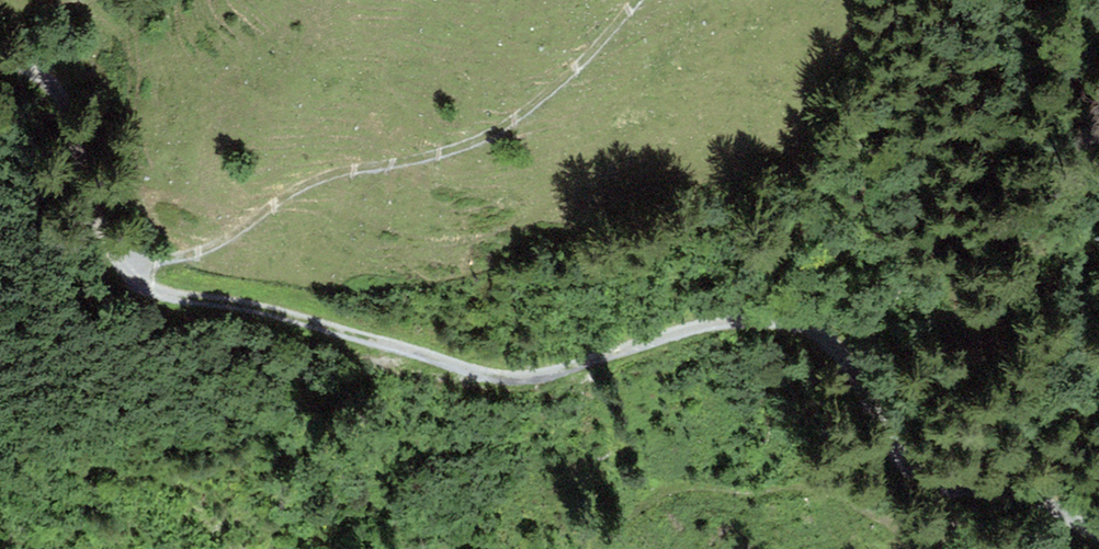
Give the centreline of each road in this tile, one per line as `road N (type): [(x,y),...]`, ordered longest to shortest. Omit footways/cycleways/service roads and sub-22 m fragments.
road 1 (track): [(125,272),(168,293),(513,379),(556,376),(666,335),(742,319),(807,327),(841,350),(890,443),(918,473),(944,486),(1008,493)]
road 2 (track): [(646,0),(512,118),(450,149),(283,197),(219,246),(125,272)]
road 3 (track): [(1008,493),(949,524),(907,526),(829,492),(686,491),(634,517),(602,548)]
road 4 (track): [(0,61),(44,78),(73,117),(105,246),(125,272)]

